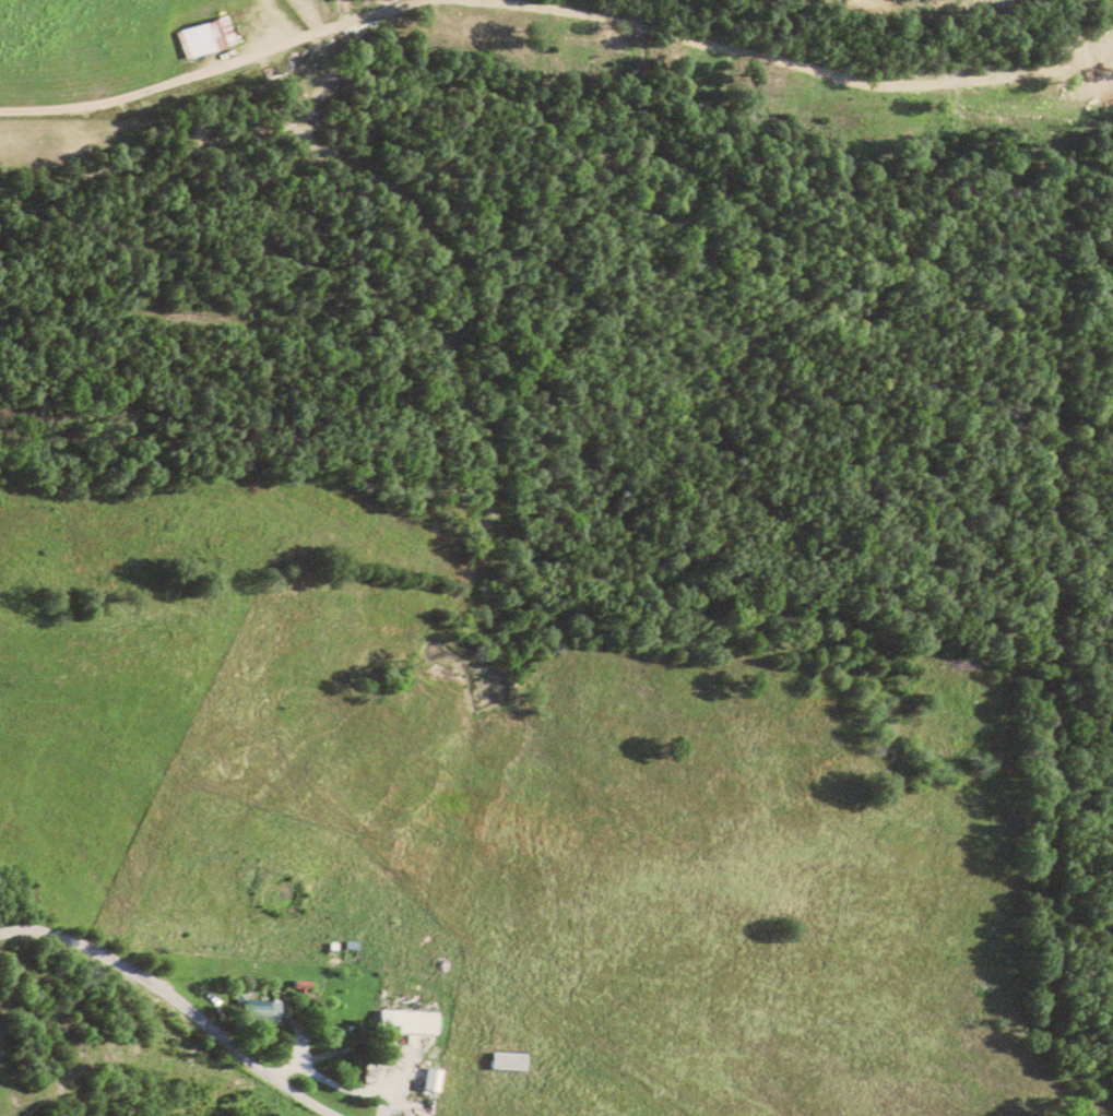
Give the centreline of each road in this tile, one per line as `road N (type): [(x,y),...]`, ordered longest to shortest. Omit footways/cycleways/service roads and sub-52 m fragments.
road 1 (residential): [(333,1115),(120,964),(68,941),(0,936)]

